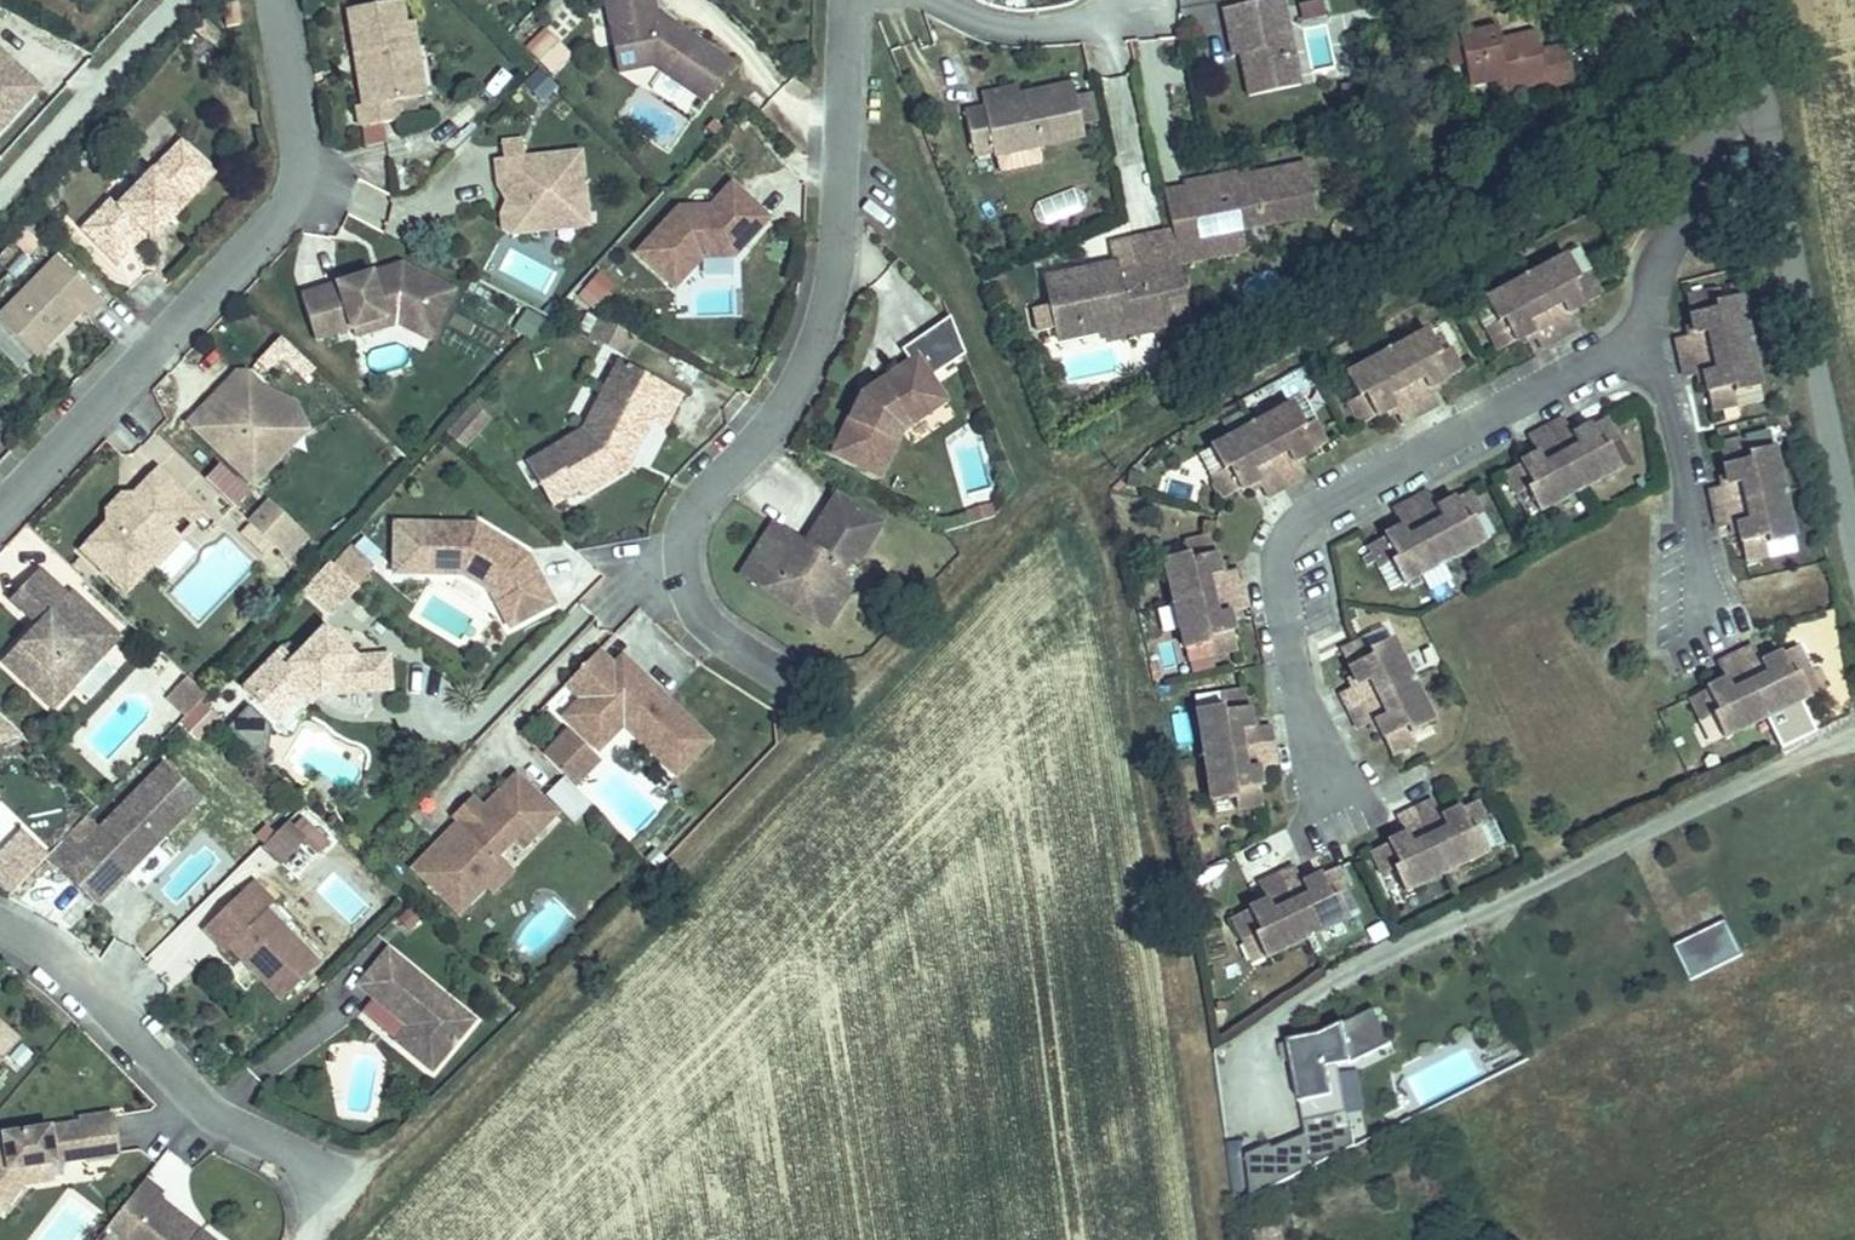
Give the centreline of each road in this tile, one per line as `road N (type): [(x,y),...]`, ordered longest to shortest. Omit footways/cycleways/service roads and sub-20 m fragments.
road 1 (track): [(1759,76),(1719,112),(1033,476),(317,1239)]
road 2 (residential): [(823,703),(717,636),(685,599),(676,551),(684,508),(773,411),(812,341),(831,270),(848,0)]
road 3 (track): [(1225,1239),(1192,975),(1139,679),(1081,450)]
road 4 (residential): [(1634,338),(1554,368),(1312,501),(1277,539),(1276,604),(1320,770),(1320,806)]
road 5 (residential): [(276,0),(300,157),(293,197),(0,510)]
road 6 (residential): [(0,926),(94,995),(196,1097),(296,1158),(350,1203)]
road 7 (unclassified): [(1777,157),(1854,512)]
road 8 (residential): [(1634,338),(1658,390),(1680,479),(1700,573),(1693,596)]
road 9 (residential): [(182,0),(0,197)]
road 10 (residential): [(1777,157),(1711,201),(1659,253),(1634,338)]
road 11 (residential): [(930,0),(1024,26),(1109,18),(1130,0)]
road 12 (unclassified): [(1741,0),(1777,157)]

